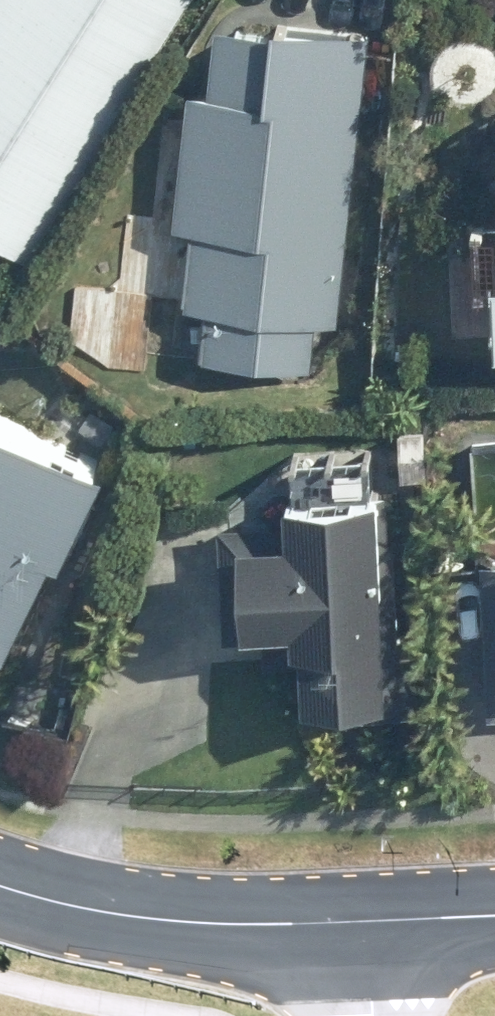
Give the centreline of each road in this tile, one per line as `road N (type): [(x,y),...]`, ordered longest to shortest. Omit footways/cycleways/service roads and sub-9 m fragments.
road 1 (tertiary): [(374,922),(185,918),(0,879)]
road 2 (tertiary): [(494,917),(374,922)]

